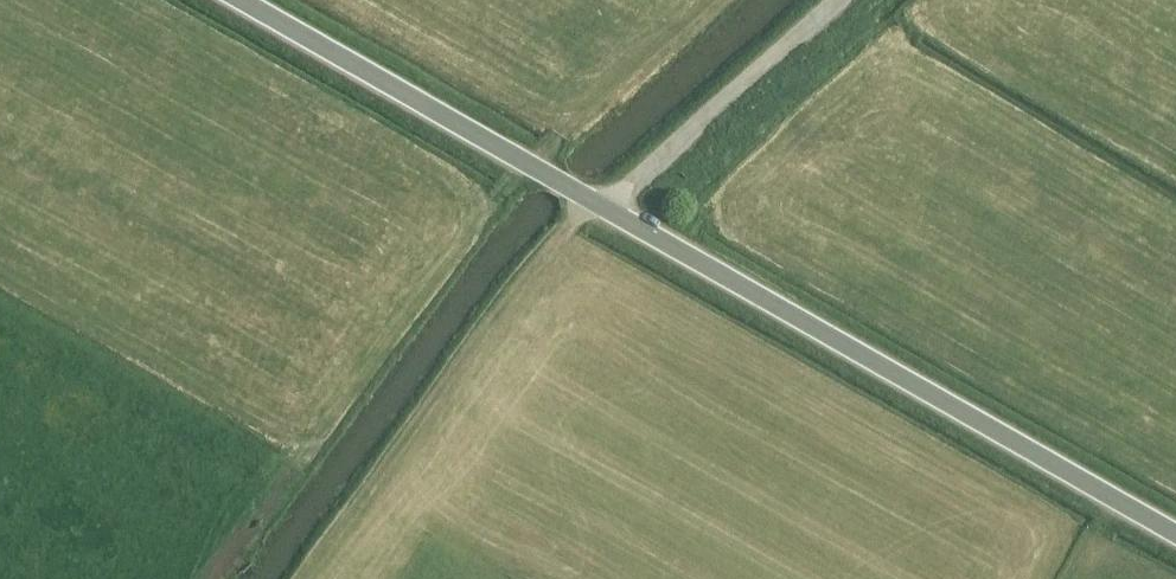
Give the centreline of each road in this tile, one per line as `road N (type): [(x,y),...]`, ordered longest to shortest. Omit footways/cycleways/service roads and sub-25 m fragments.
road 1 (tertiary): [(1175,535),(238,0)]
road 2 (track): [(309,578),(592,202)]
road 3 (track): [(605,209),(838,0)]

